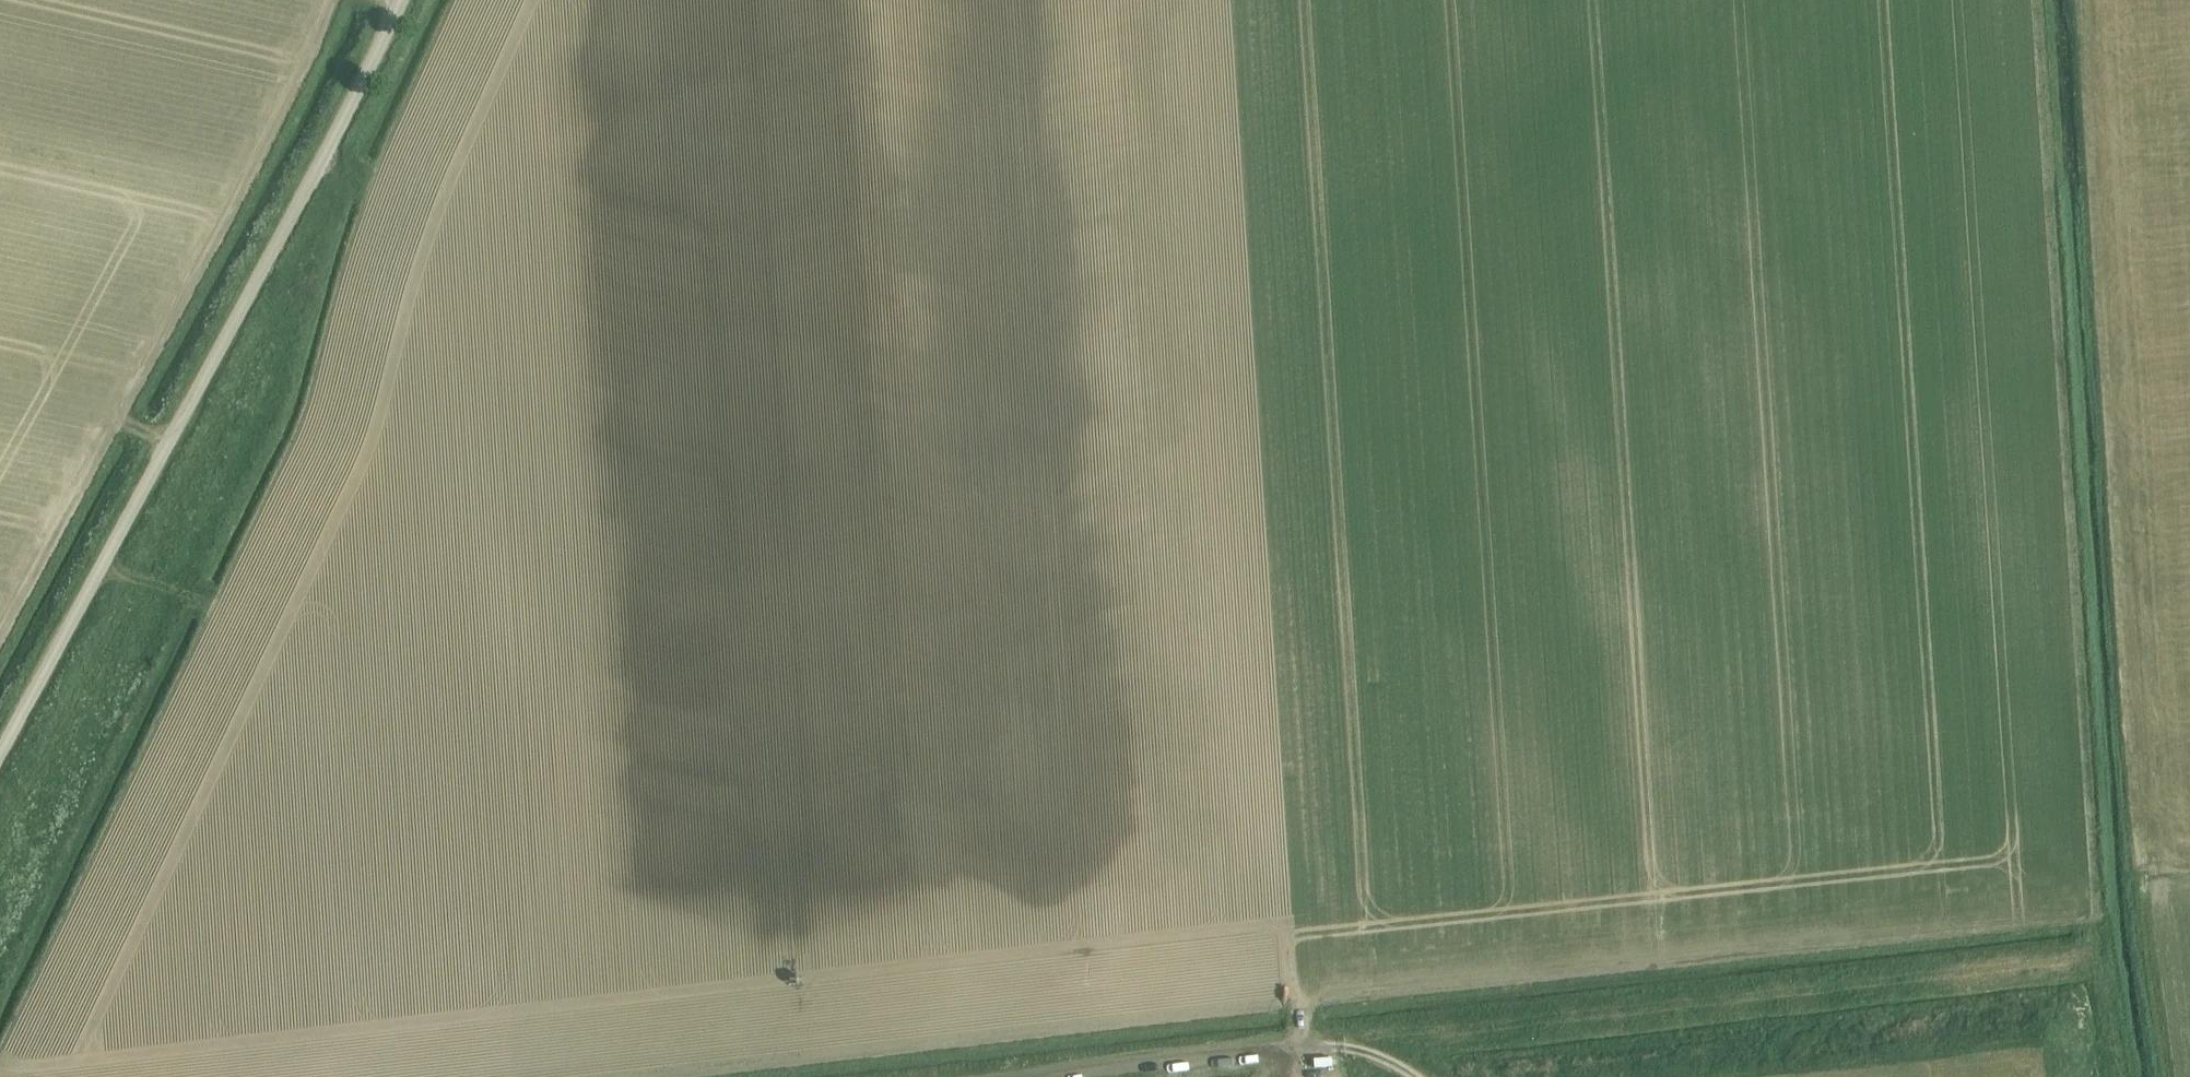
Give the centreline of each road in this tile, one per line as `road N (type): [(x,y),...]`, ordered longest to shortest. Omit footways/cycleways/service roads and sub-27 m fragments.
road 1 (unclassified): [(0,759),(404,0)]

